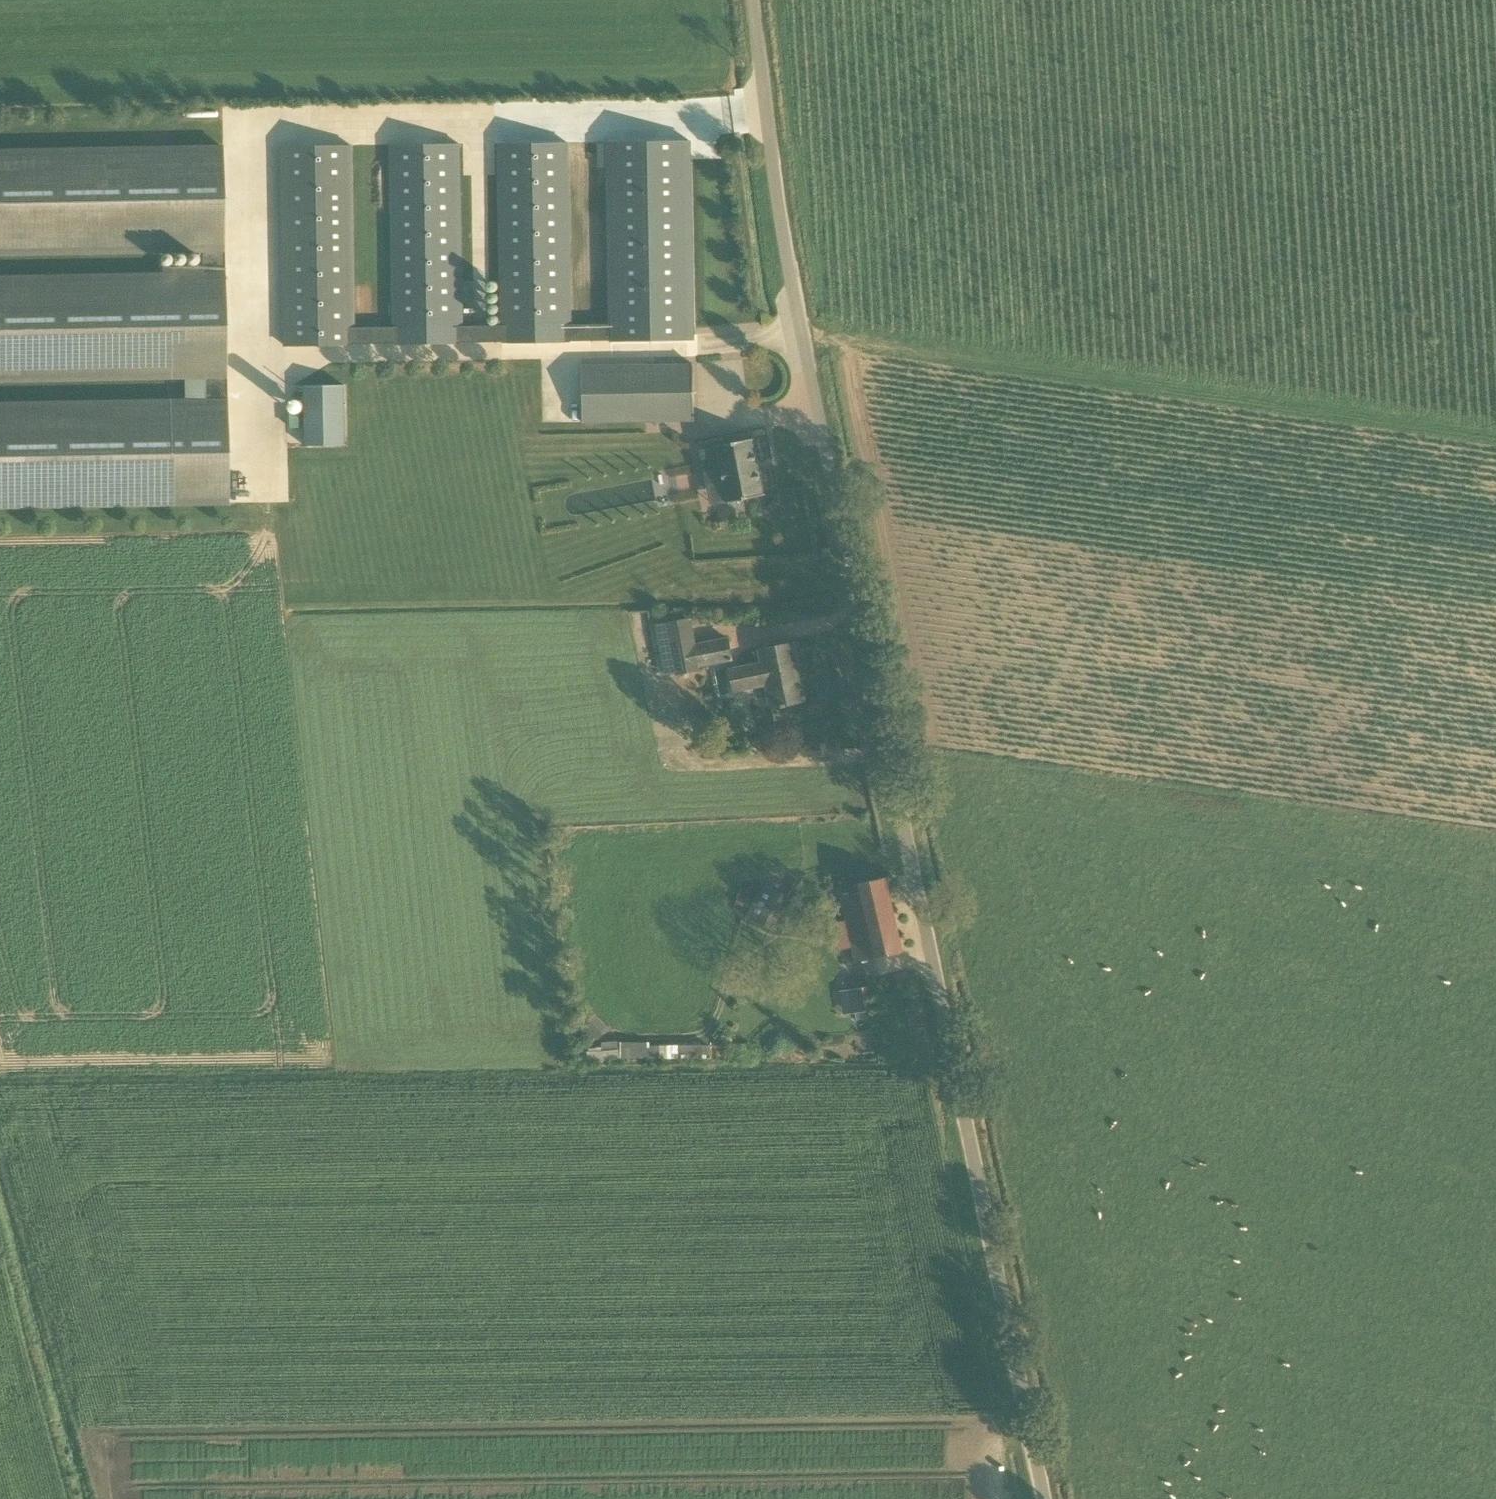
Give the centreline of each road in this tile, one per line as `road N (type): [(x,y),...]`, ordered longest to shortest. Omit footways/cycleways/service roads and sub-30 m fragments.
road 1 (unclassified): [(1040,1498),(801,356),(753,0)]

